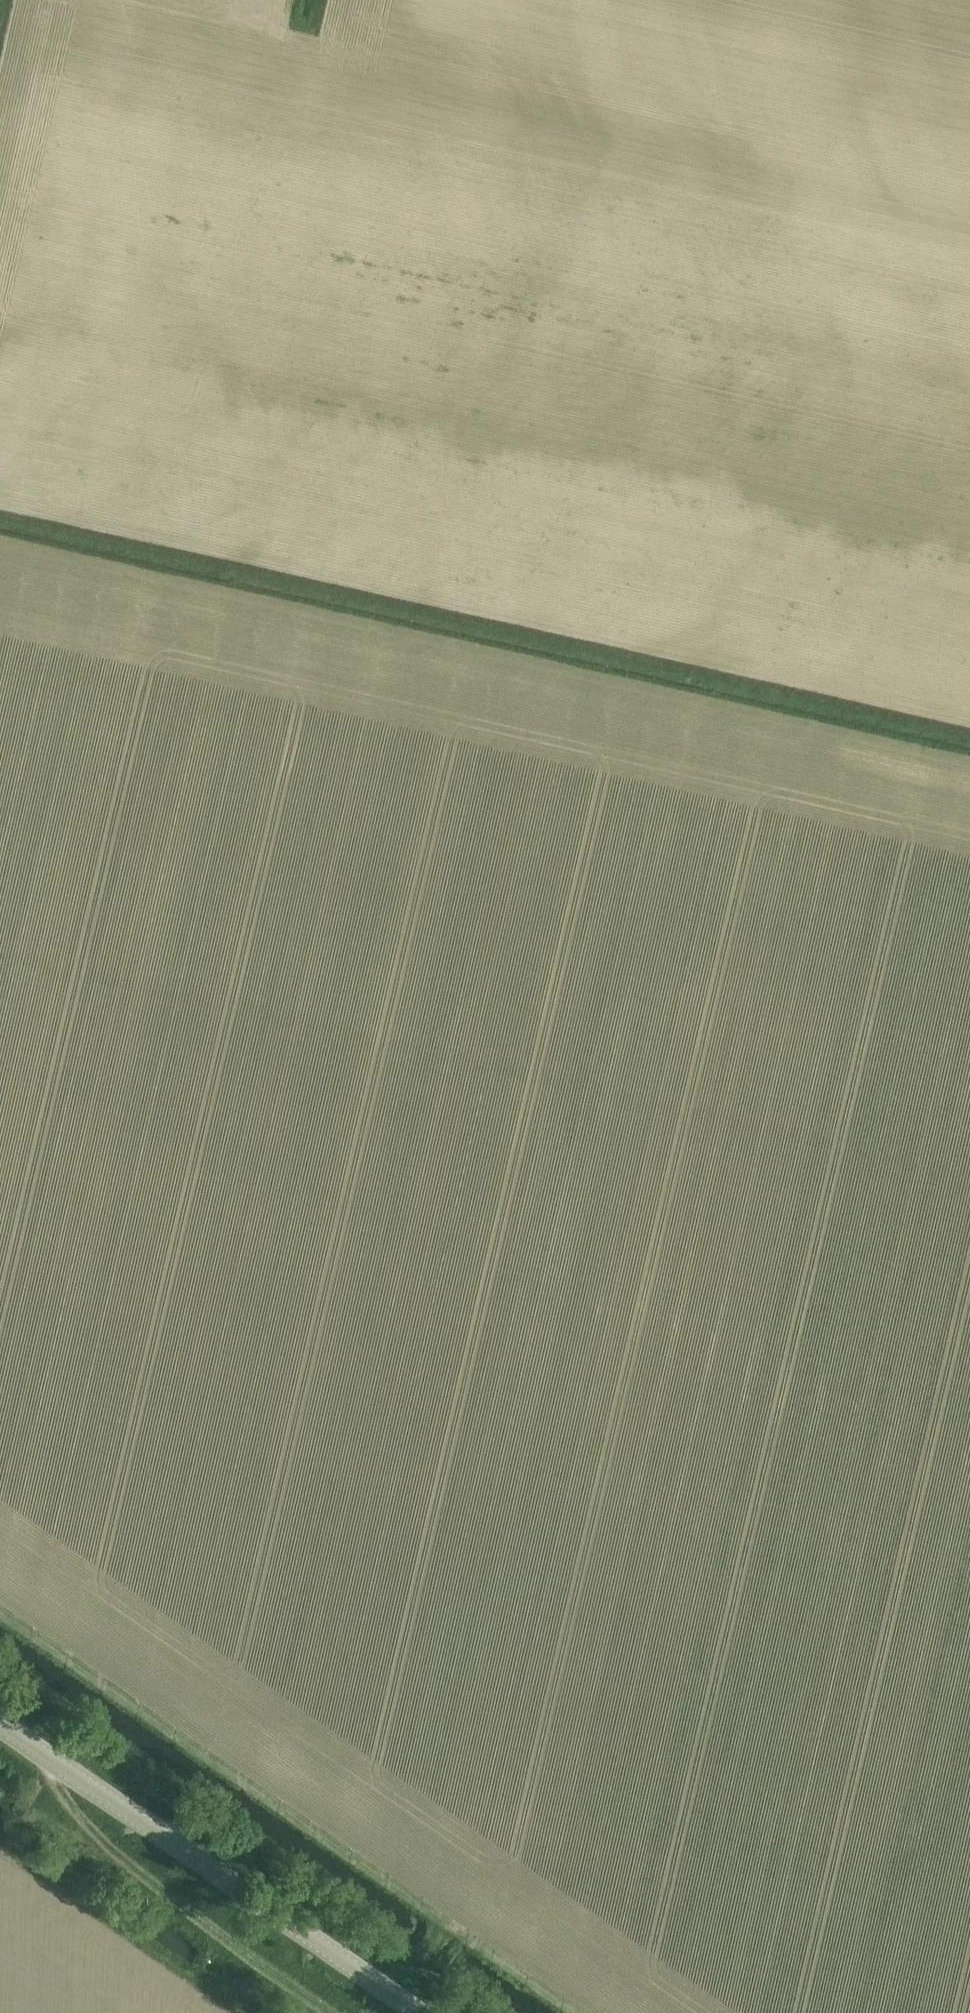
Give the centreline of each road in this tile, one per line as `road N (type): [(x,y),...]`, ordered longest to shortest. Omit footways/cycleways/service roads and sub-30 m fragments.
road 1 (secondary): [(418,2012),(0,1725)]
road 2 (track): [(36,1750),(71,1809),(108,1847),(330,2012)]
road 3 (track): [(0,1850),(235,2012)]

